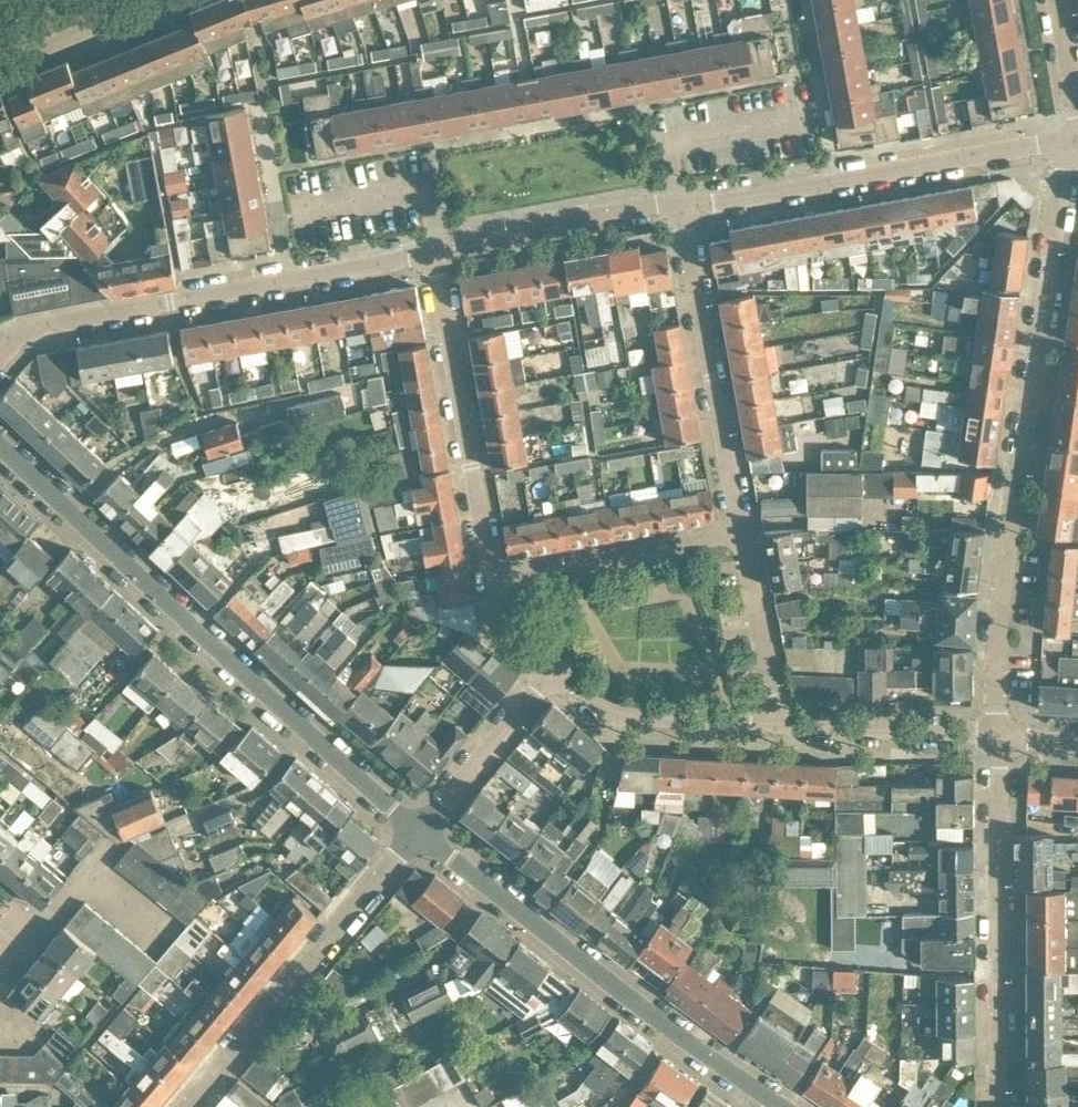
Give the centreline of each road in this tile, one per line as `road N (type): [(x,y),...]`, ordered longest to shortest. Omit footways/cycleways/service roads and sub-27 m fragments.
road 1 (residential): [(999,736),(1011,518),(1077,143)]
road 2 (unclassified): [(0,446),(419,829)]
road 3 (unclassified): [(419,829),(673,1031),(785,1106)]
road 4 (residential): [(0,356),(28,327),(434,254)]
road 5 (residential): [(679,202),(1077,137)]
road 6 (residential): [(1002,1106),(999,736)]
road 7 (residential): [(186,1106),(419,829)]
road 8 (residential): [(745,532),(679,202)]
road 9 (residential): [(492,575),(434,254)]
road 10 (residential): [(492,575),(745,532)]
road 11 (residential): [(434,254),(454,240),(679,202)]
road 12 (residential): [(781,726),(630,719),(606,712),(553,670)]
road 13 (residential): [(172,939),(89,871),(48,918),(19,919),(0,941)]
road 14 (residential): [(999,736),(781,726)]
road 15 (residential): [(419,829),(553,670)]
road 16 (residential): [(781,726),(745,532)]
road 17 (residential): [(168,0),(0,67)]
road 18 (residential): [(1054,0),(1077,131)]

